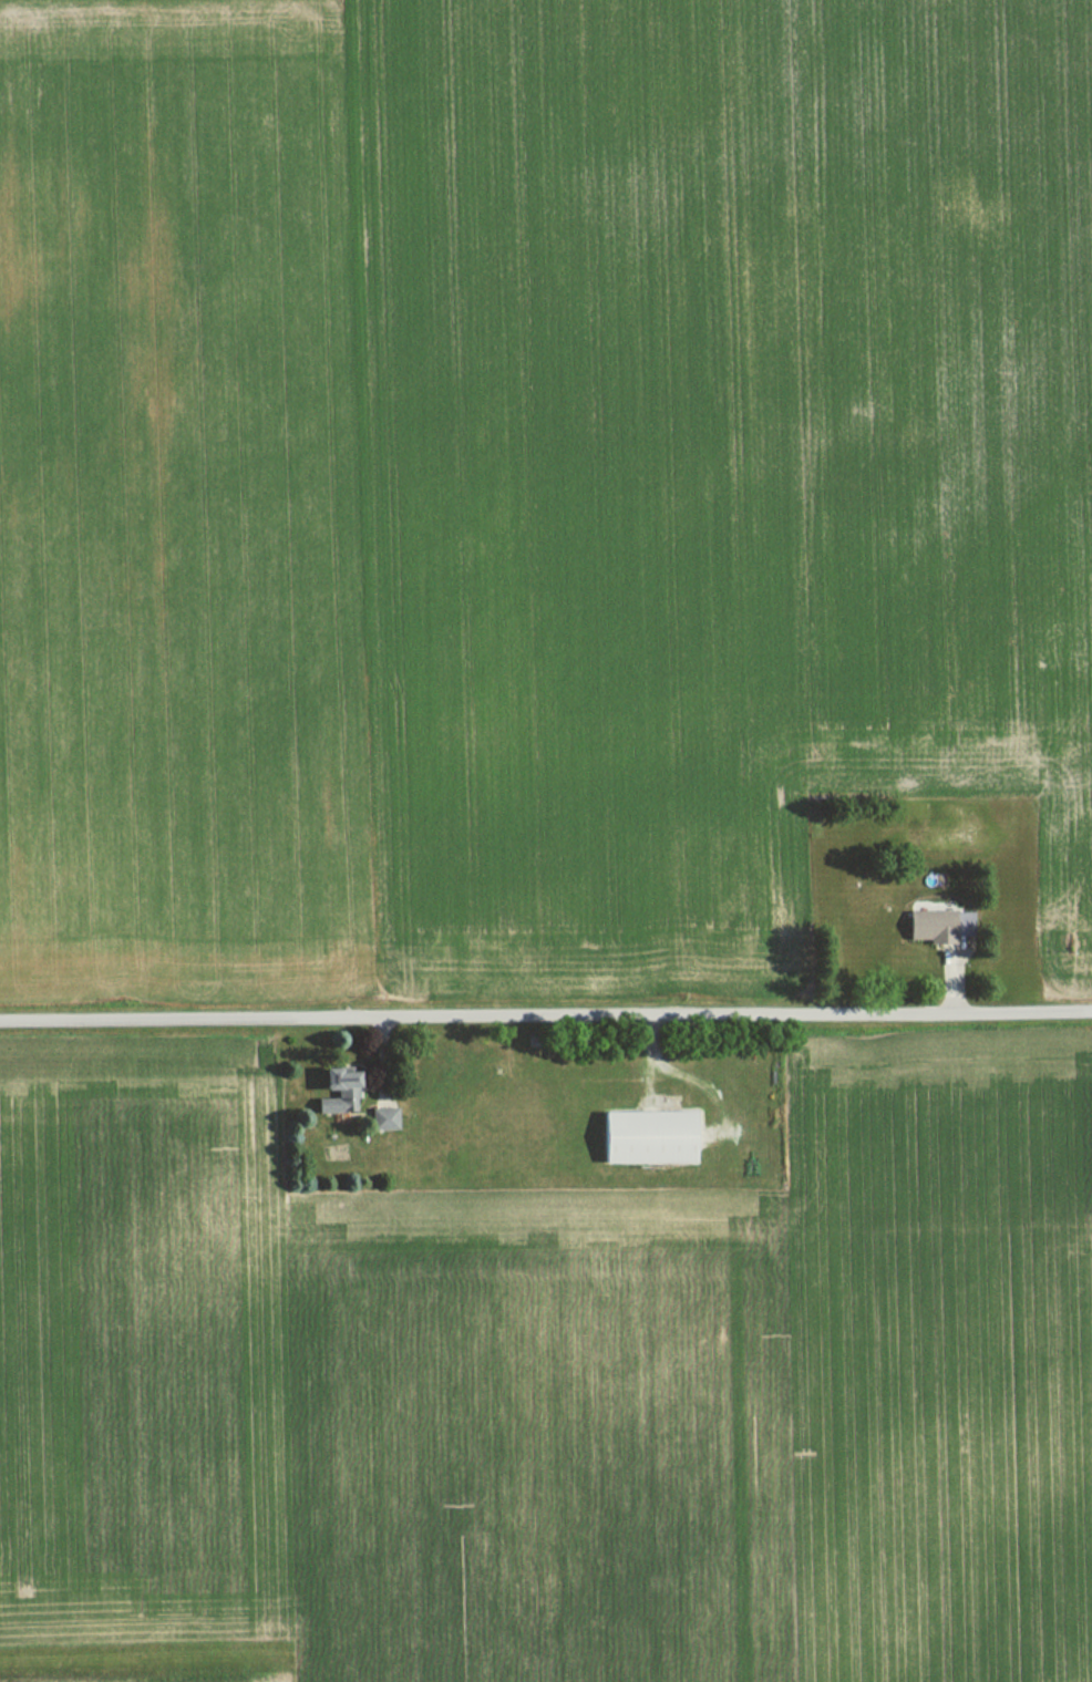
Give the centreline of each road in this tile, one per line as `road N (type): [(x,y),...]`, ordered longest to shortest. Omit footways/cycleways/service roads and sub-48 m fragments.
road 1 (residential): [(0,1019),(1091,1006)]

